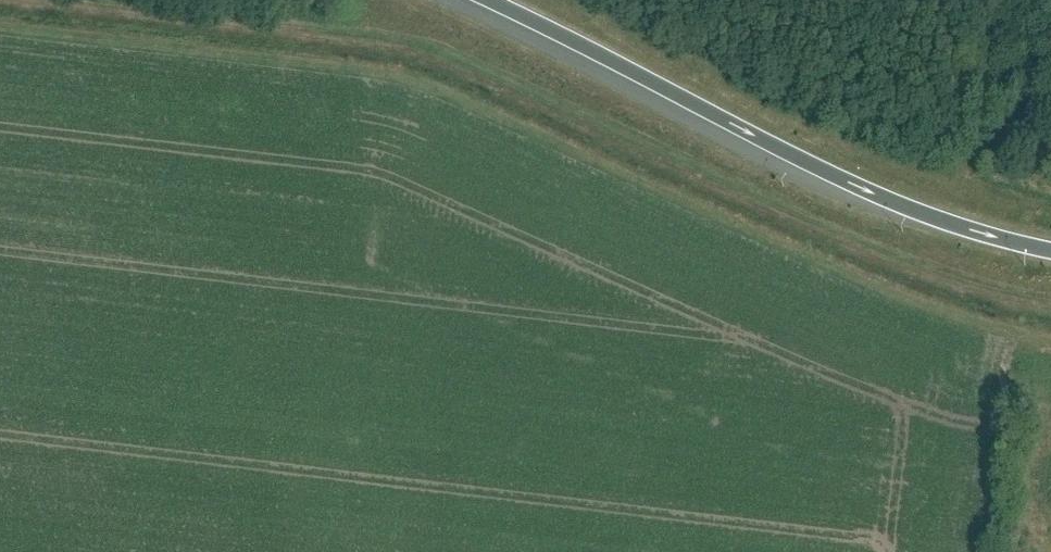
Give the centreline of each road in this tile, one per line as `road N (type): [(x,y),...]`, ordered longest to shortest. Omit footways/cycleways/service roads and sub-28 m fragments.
road 1 (motorway): [(480,0),(847,178),(930,214),(1050,250)]

